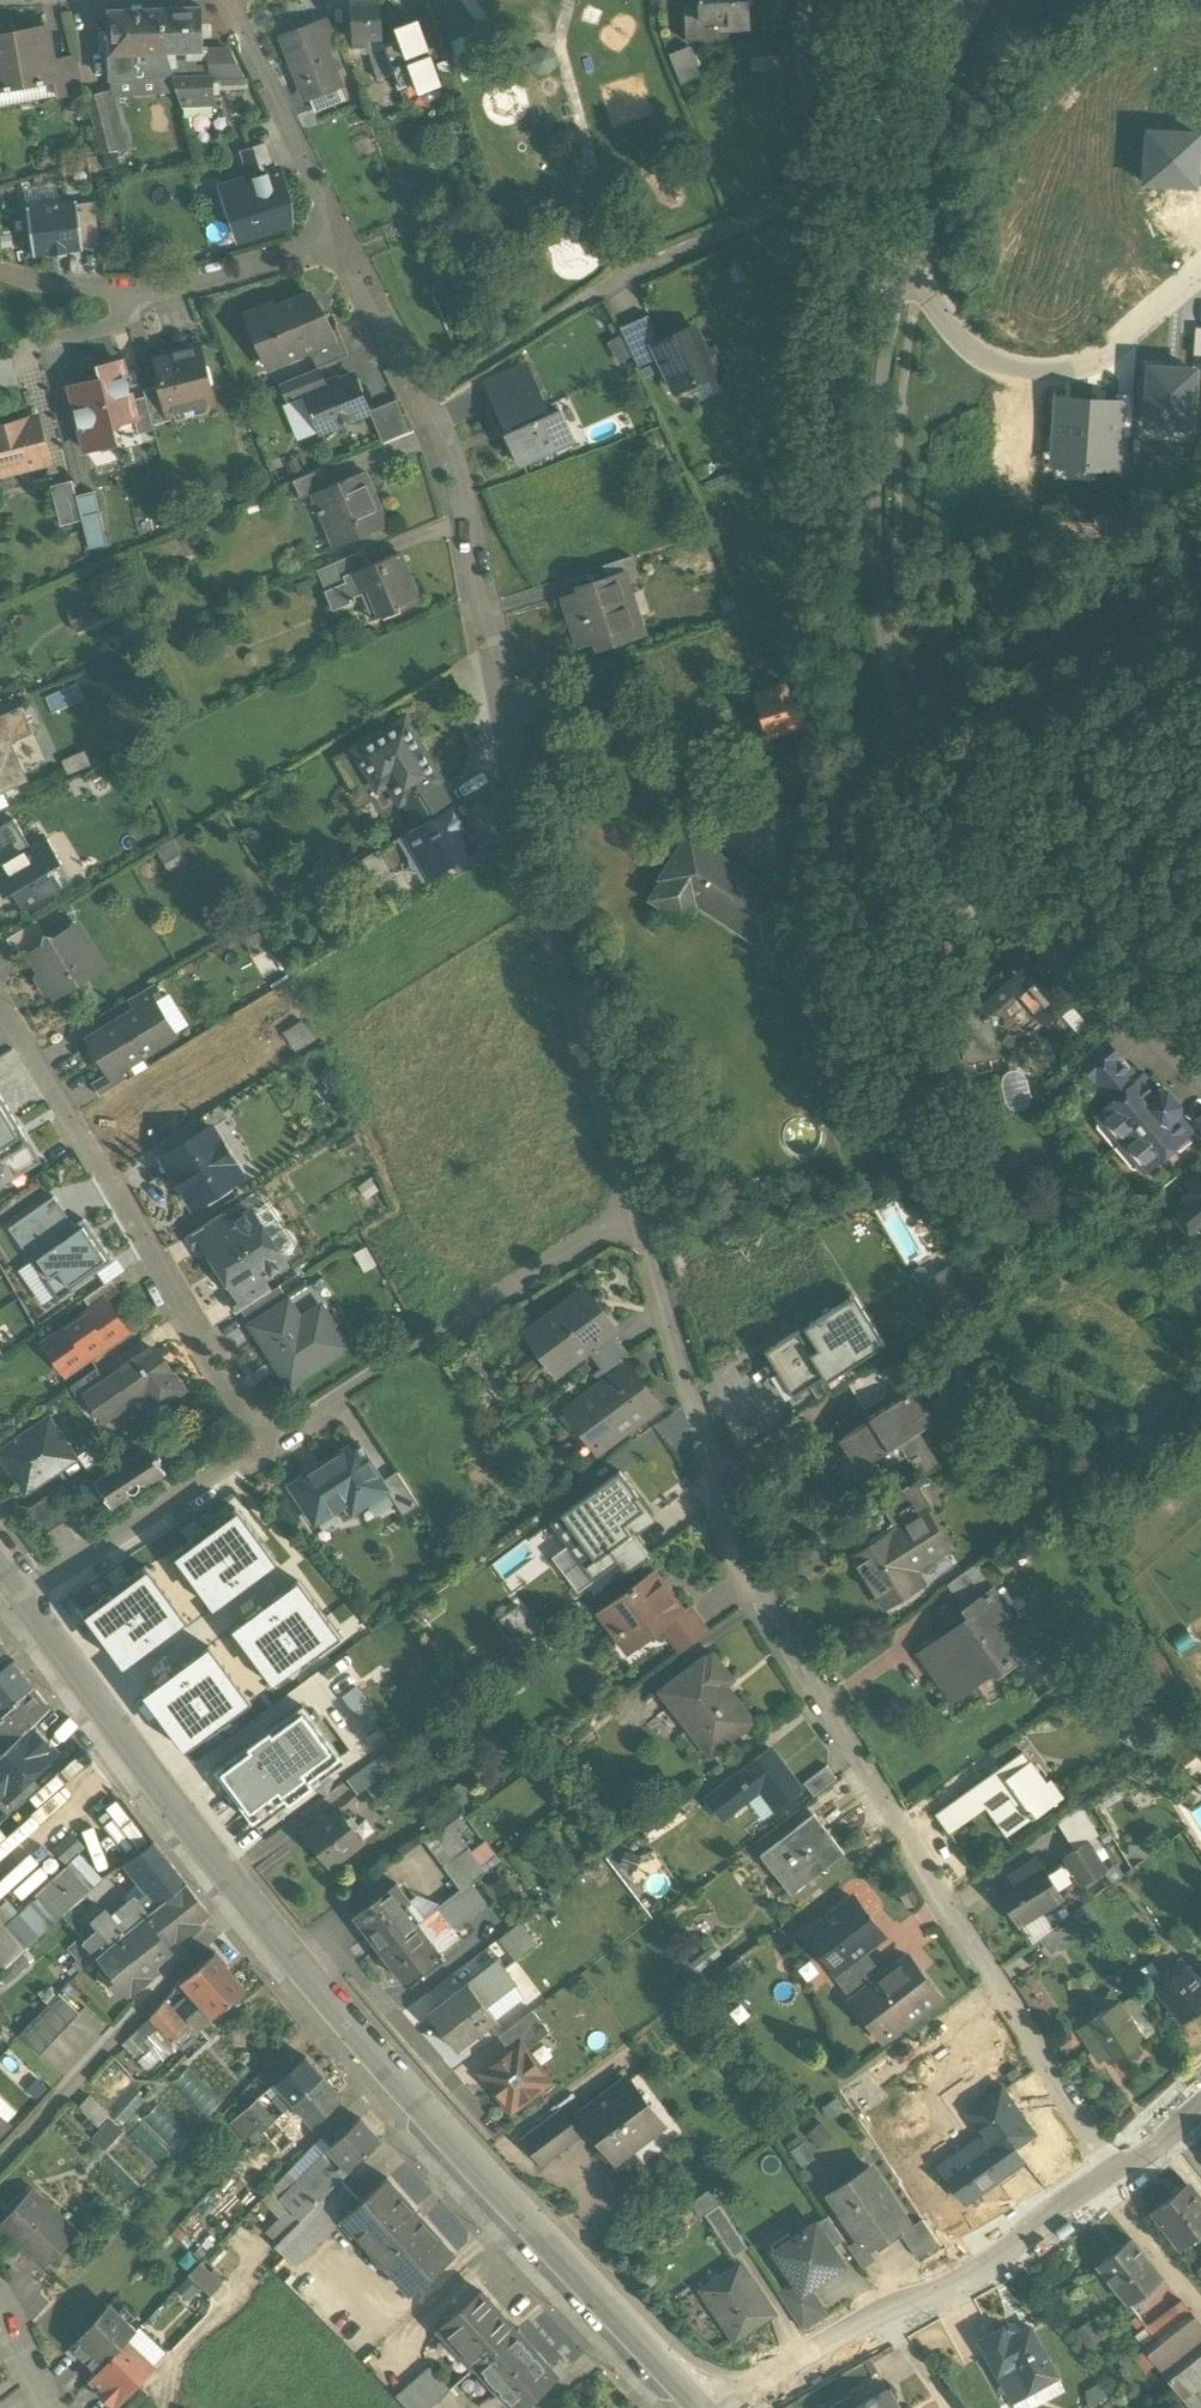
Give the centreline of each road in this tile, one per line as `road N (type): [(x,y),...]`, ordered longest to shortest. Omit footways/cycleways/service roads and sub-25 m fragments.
road 1 (residential): [(635,1214),(753,1597),(1117,2173)]
road 2 (residential): [(340,251),(439,435),(482,602),(542,936),(635,1214)]
road 3 (residential): [(1200,1079),(1000,879),(947,813),(887,689),(874,497),(898,261)]
road 4 (residential): [(240,1895),(585,2283),(707,2407)]
road 5 (residential): [(261,1450),(0,1002)]
road 6 (residential): [(1117,2173),(728,2407)]
road 7 (residential): [(261,1450),(635,1214)]
road 8 (residential): [(898,261),(955,338),(1013,376),(1064,375),(1112,354),(1200,274)]
road 9 (residential): [(21,1597),(240,1895)]
road 10 (residential): [(0,2158),(240,1895)]
road 11 (residential): [(21,1597),(261,1450)]
road 12 (residential): [(229,0),(340,251)]
road 13 (residential): [(898,261),(923,131),(970,0)]
road 14 (residential): [(128,304),(198,294),(340,251)]
road 15 (residential): [(1,384),(39,351),(121,335),(128,304)]
road 16 (residential): [(0,271),(128,304)]

